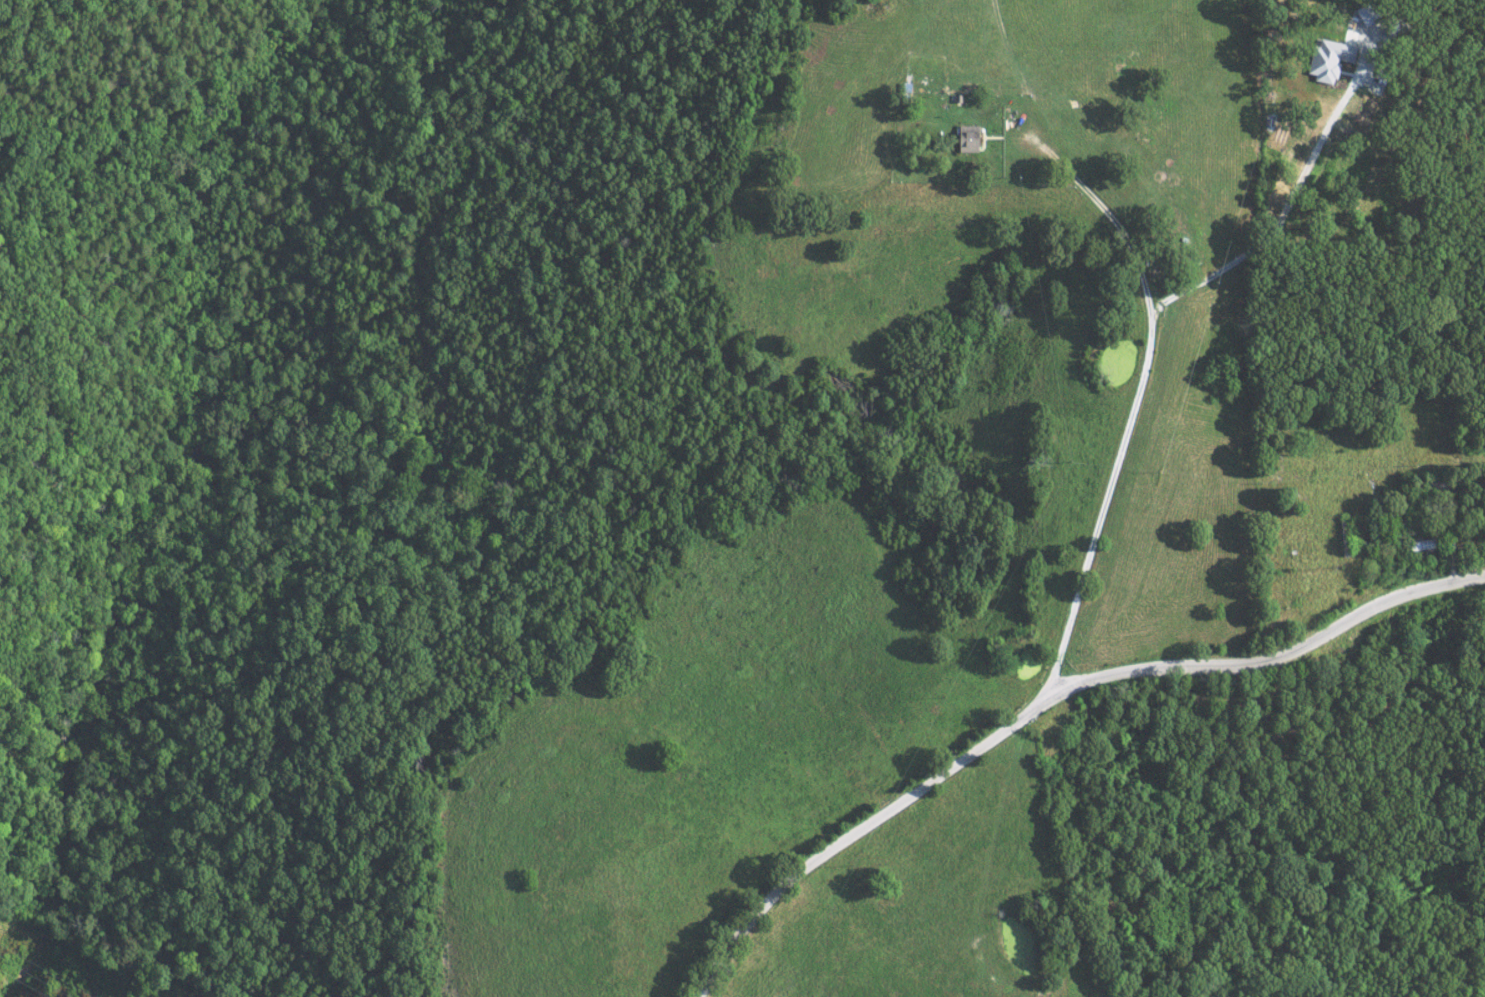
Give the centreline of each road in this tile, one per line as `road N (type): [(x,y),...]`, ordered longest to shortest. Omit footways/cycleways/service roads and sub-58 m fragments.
road 1 (residential): [(1484,576),(1393,595),(1277,661),(1089,679),(795,872),(723,945),(694,996)]

